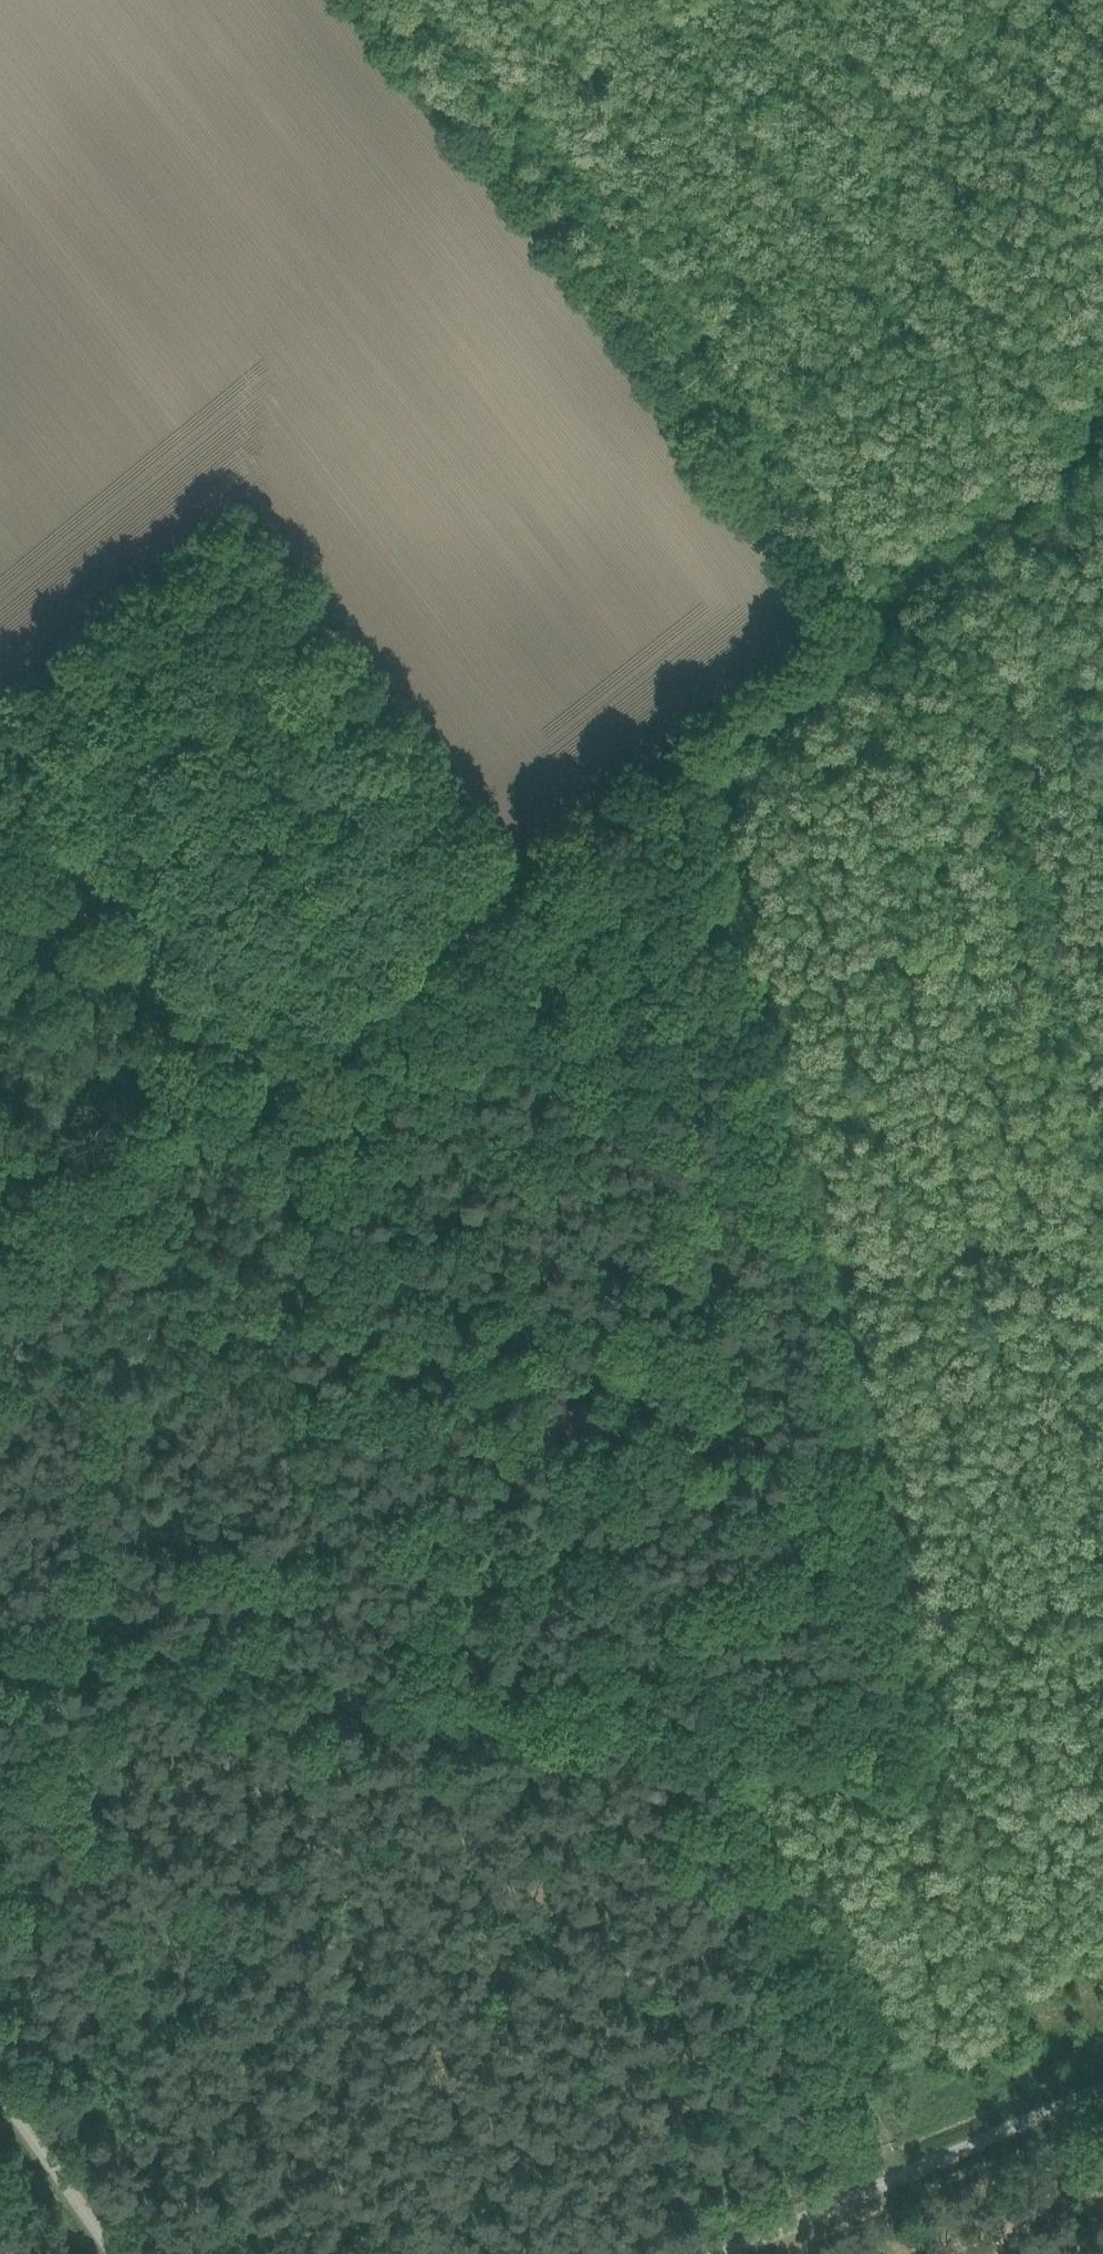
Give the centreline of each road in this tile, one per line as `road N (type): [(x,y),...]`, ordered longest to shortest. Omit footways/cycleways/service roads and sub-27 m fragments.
road 1 (unclassified): [(726,2253),(1102,2089)]
road 2 (unclassified): [(115,2253),(0,2097)]

